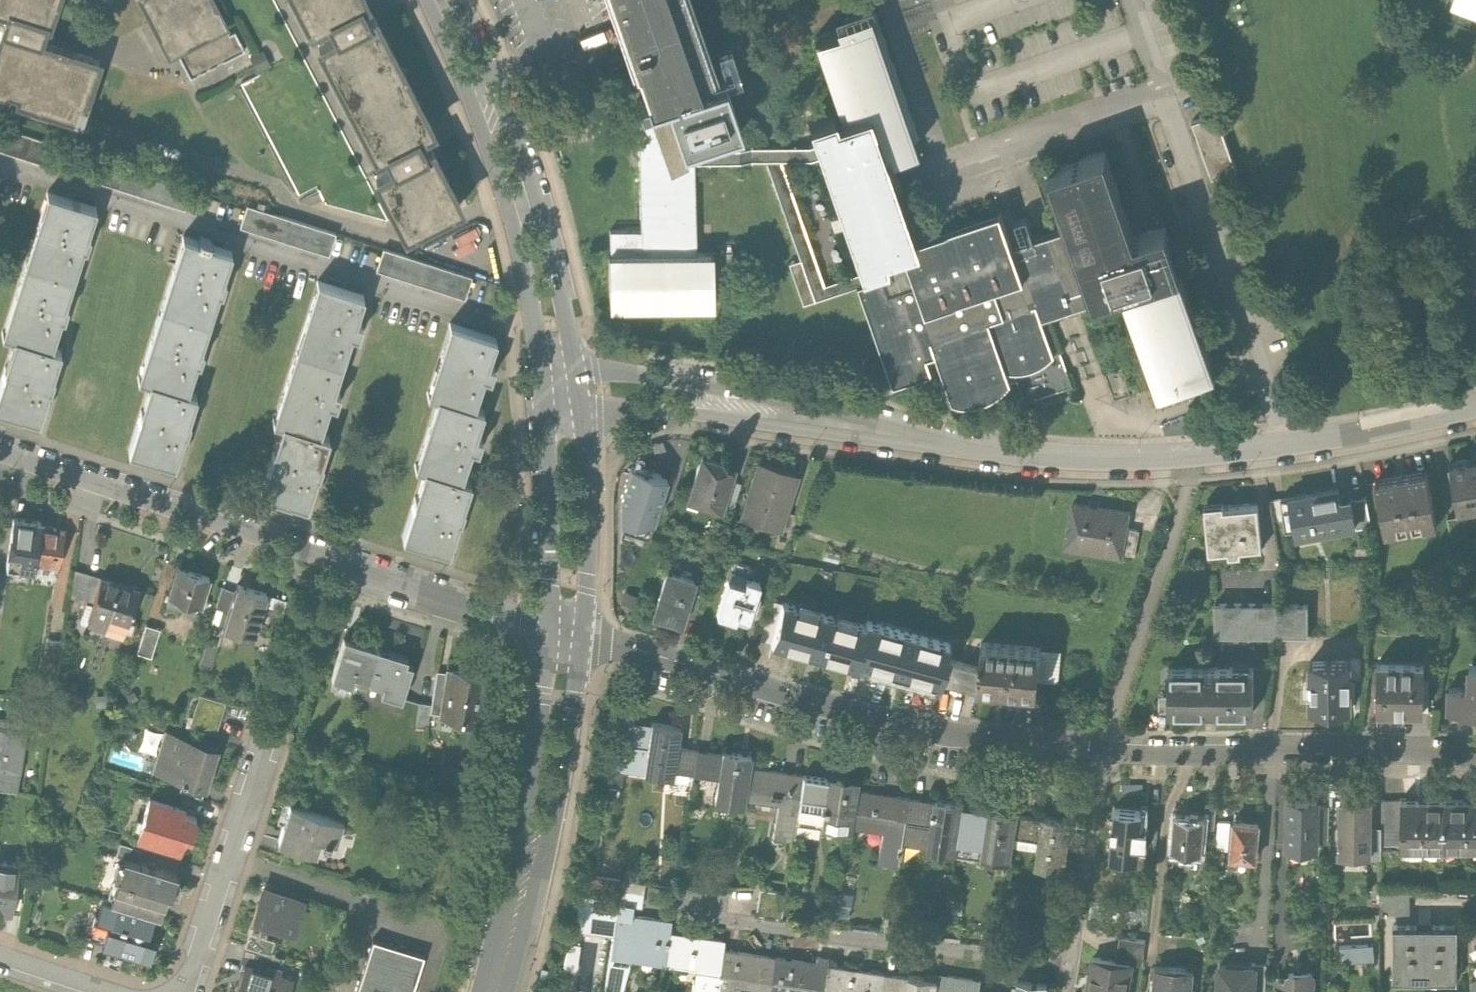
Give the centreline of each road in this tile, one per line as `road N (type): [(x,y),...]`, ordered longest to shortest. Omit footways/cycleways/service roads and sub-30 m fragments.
road 1 (residential): [(583,636),(850,715),(972,738),(1103,755),(1475,754)]
road 2 (tertiary): [(1475,416),(1384,439),(1161,464),(1063,461),(858,427)]
road 3 (residential): [(0,450),(549,628)]
road 4 (residential): [(0,161),(495,323)]
road 5 (secondary): [(577,372),(527,159),(453,0)]
road 6 (secondary): [(426,0),(512,221),(541,374)]
road 7 (secondary): [(496,991),(518,965),(531,918),(583,636)]
road 8 (secondary): [(549,628),(536,736),(489,967),(492,991)]
road 9 (tertiary): [(858,427),(772,395),(577,372)]
road 10 (tertiary): [(581,410),(858,427)]
road 11 (residential): [(184,991),(268,731)]
road 12 (secondary): [(583,636),(588,470),(581,410)]
road 13 (secondary): [(544,412),(549,628)]

